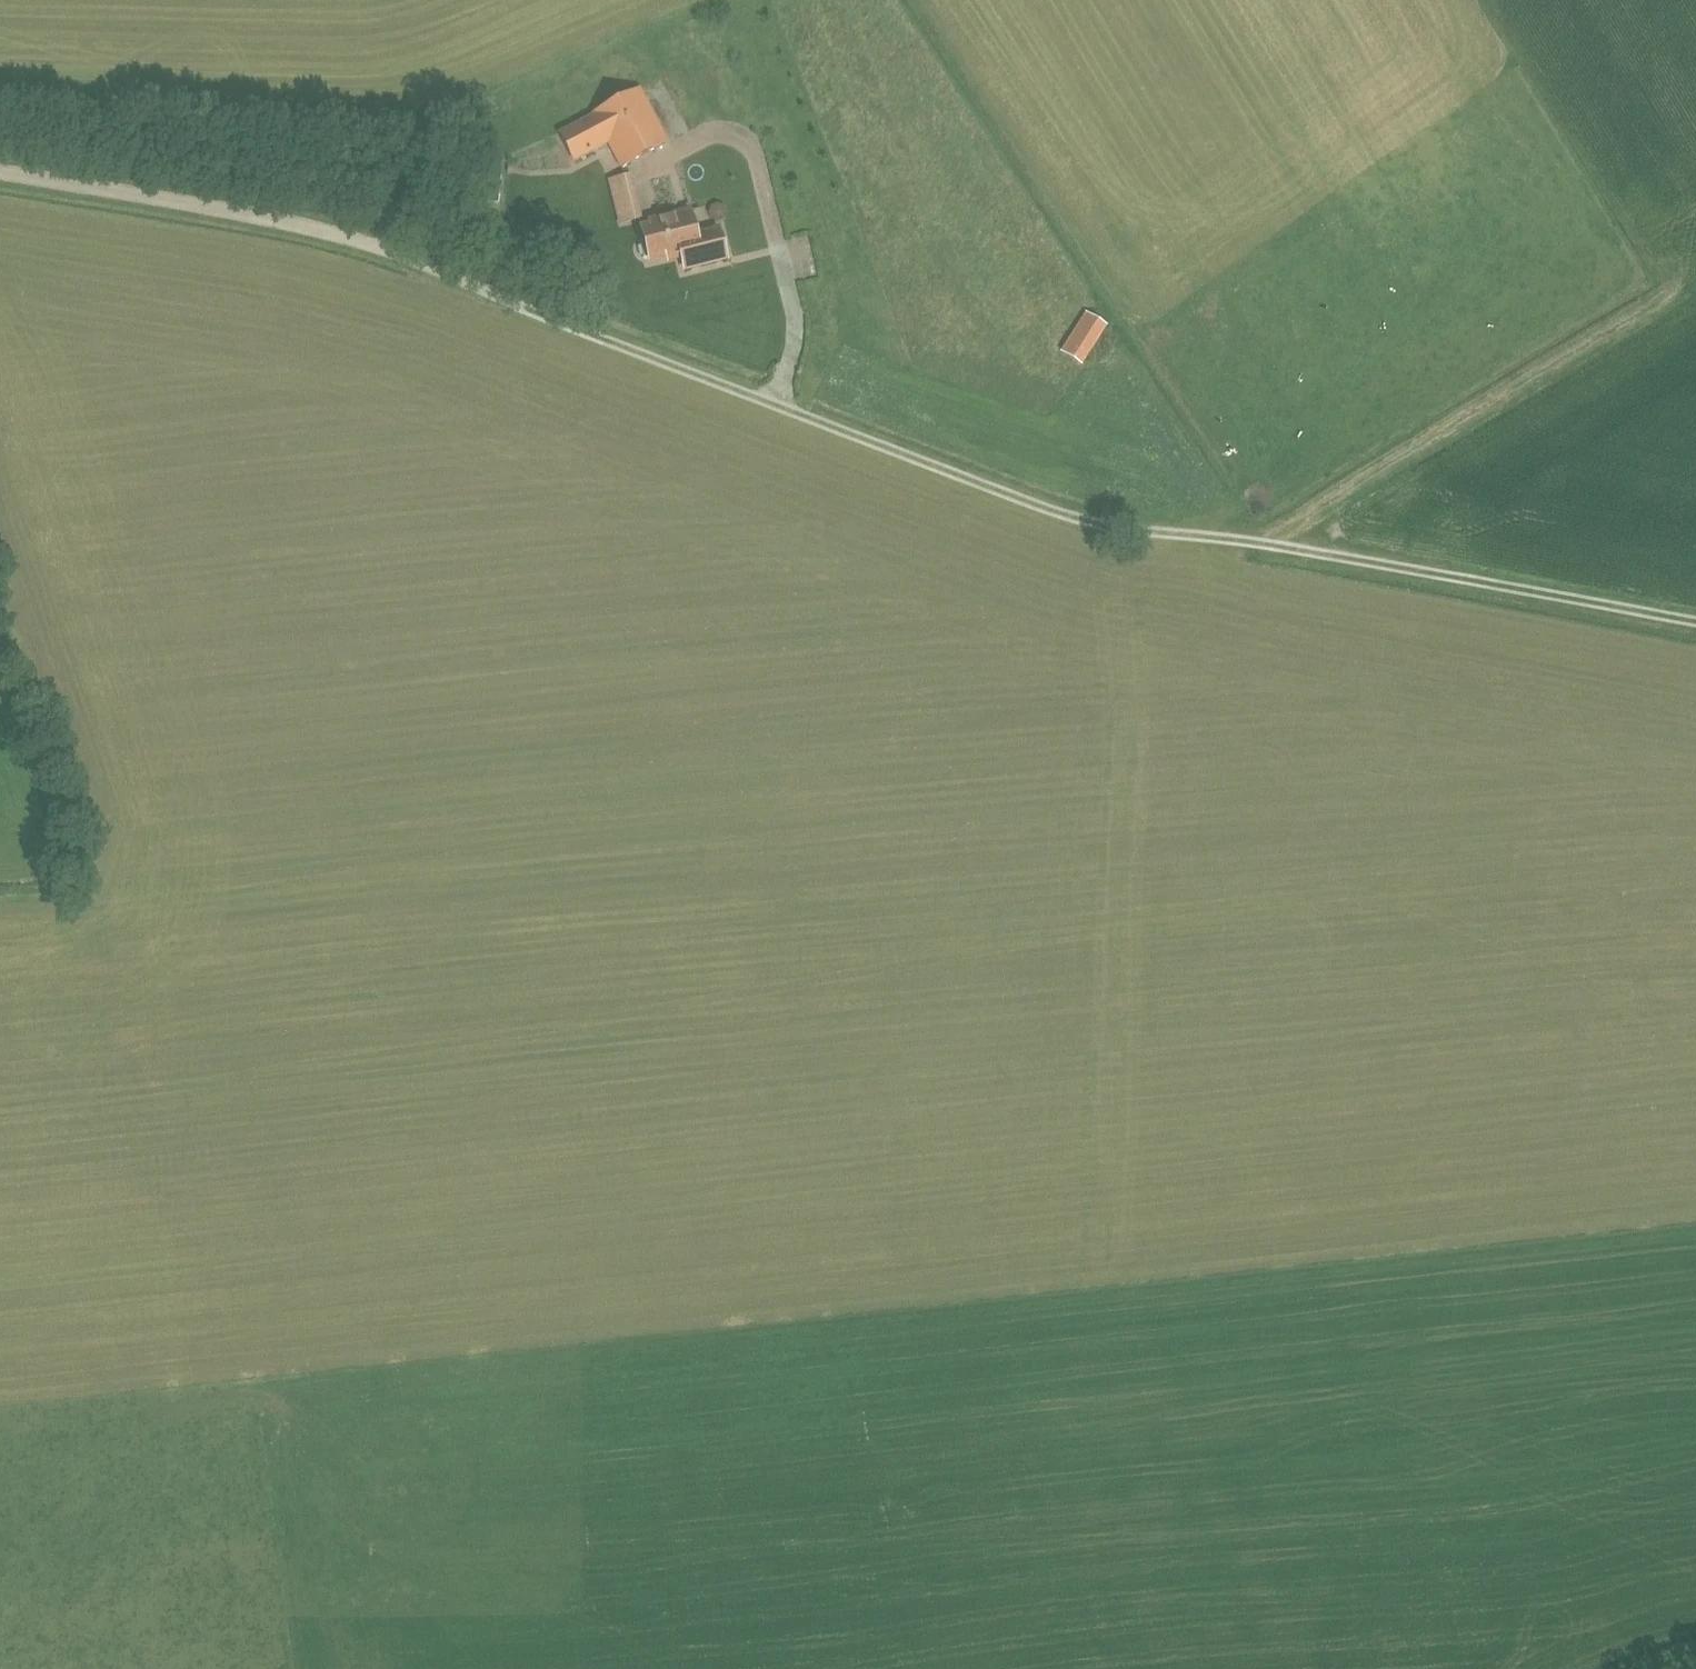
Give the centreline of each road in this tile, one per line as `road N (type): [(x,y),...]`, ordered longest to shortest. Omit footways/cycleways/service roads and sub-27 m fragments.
road 1 (unclassified): [(1695,623),(1260,544),(1084,524),(471,283),(304,230),(0,178)]

